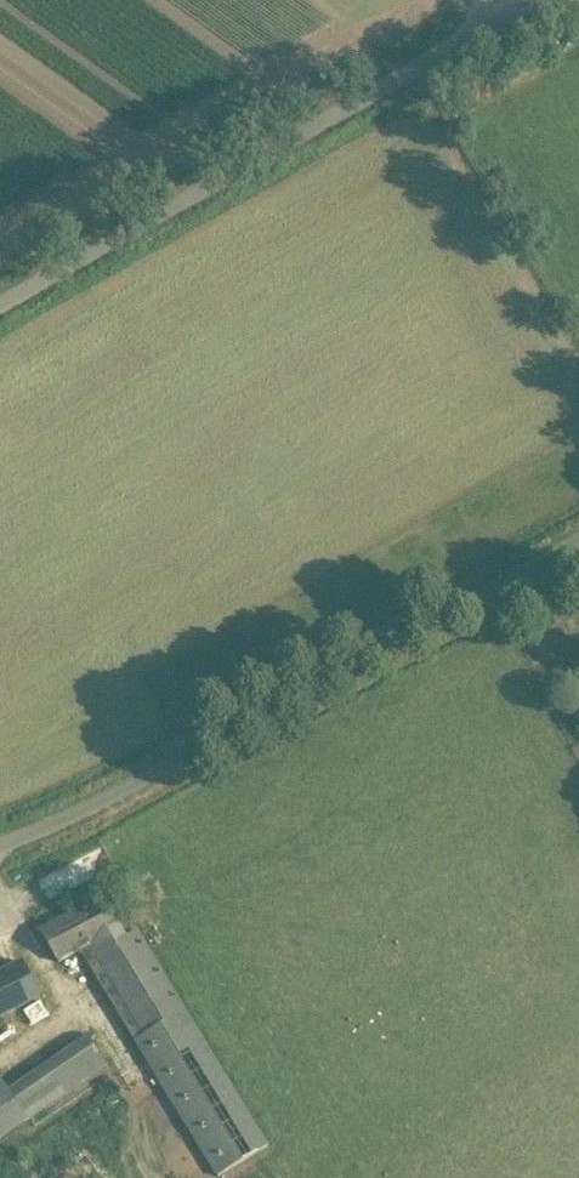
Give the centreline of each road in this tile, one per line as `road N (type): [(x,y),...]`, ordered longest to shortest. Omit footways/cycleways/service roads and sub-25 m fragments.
road 1 (unclassified): [(0,852),(578,548)]
road 2 (unclassified): [(0,307),(510,16)]

